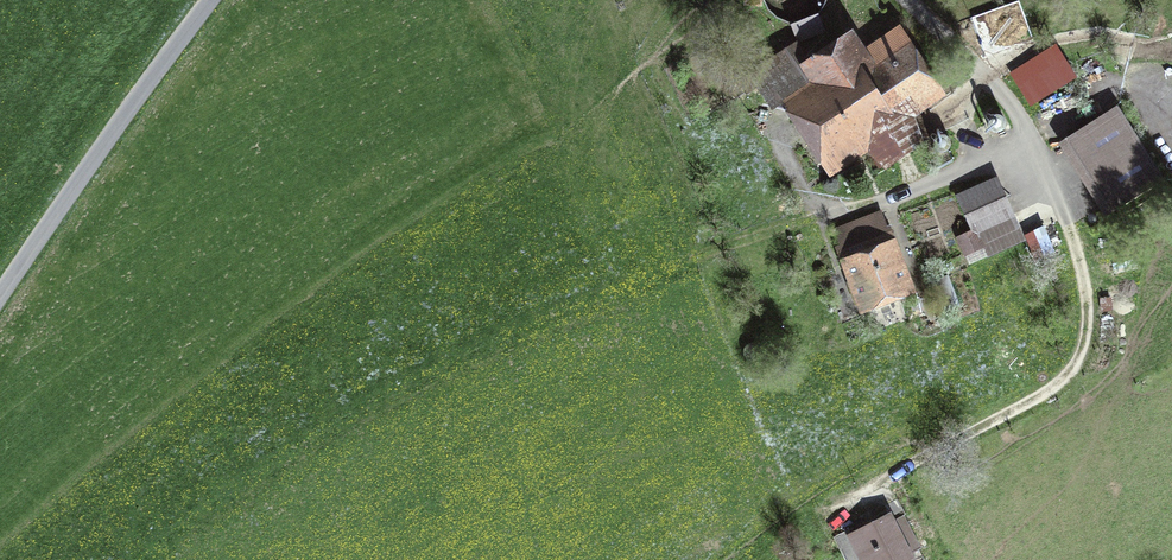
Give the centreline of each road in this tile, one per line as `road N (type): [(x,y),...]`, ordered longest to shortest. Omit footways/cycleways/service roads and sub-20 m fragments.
road 1 (track): [(174,550),(282,455),(670,268),(811,220)]
road 2 (track): [(1069,225),(1085,305),(1072,368),(1046,392),(835,514)]
road 3 (unclassified): [(0,295),(209,0)]
road 4 (track): [(1030,139),(921,189),(811,220)]

